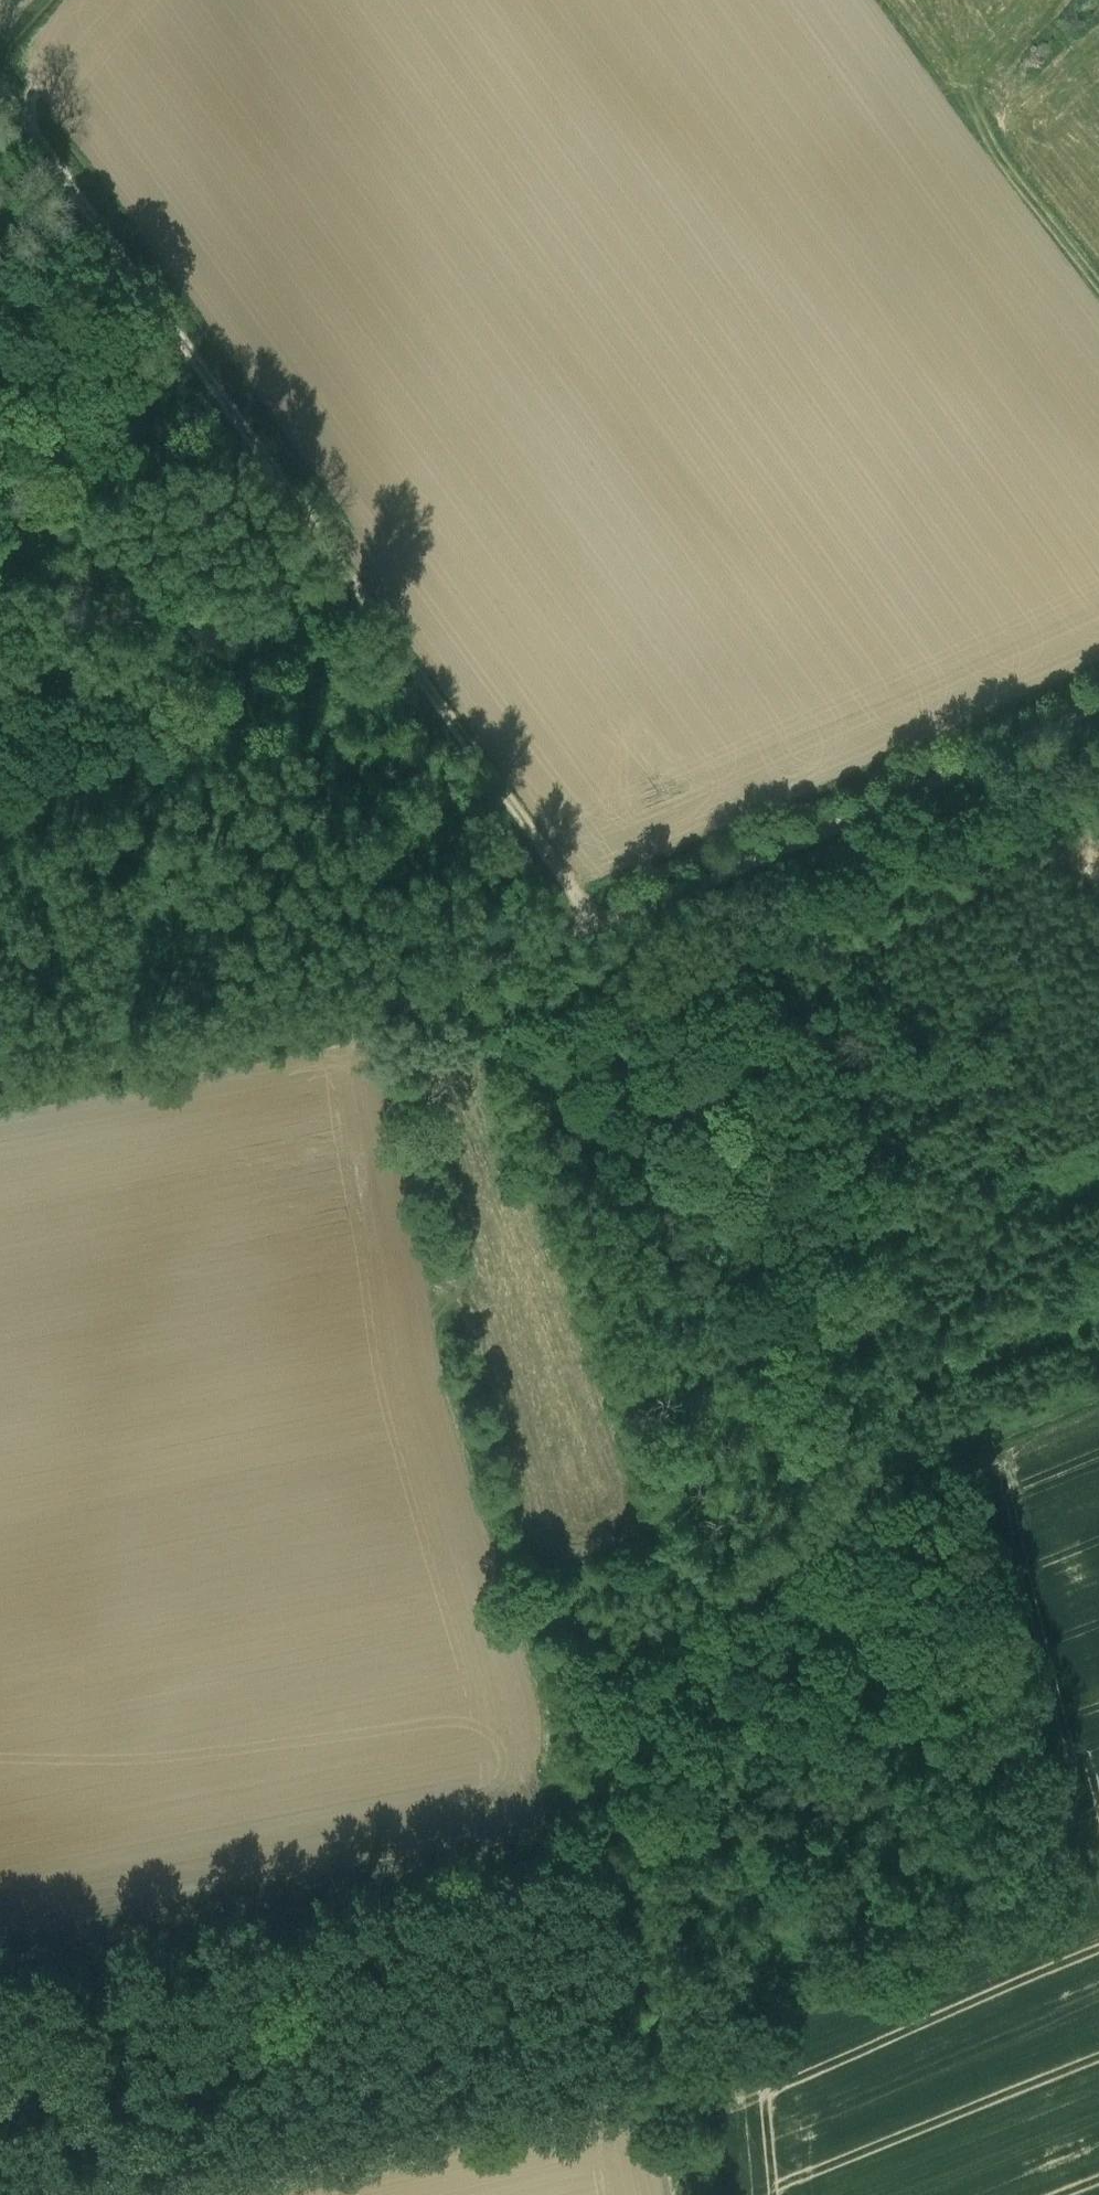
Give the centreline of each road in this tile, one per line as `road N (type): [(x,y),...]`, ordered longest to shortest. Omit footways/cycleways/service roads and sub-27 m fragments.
road 1 (track): [(1098,1405),(552,1599),(547,1633),(672,2114),(683,2194)]
road 2 (unclassified): [(0,1084),(599,929),(1098,699)]
road 3 (track): [(0,87),(599,929)]

